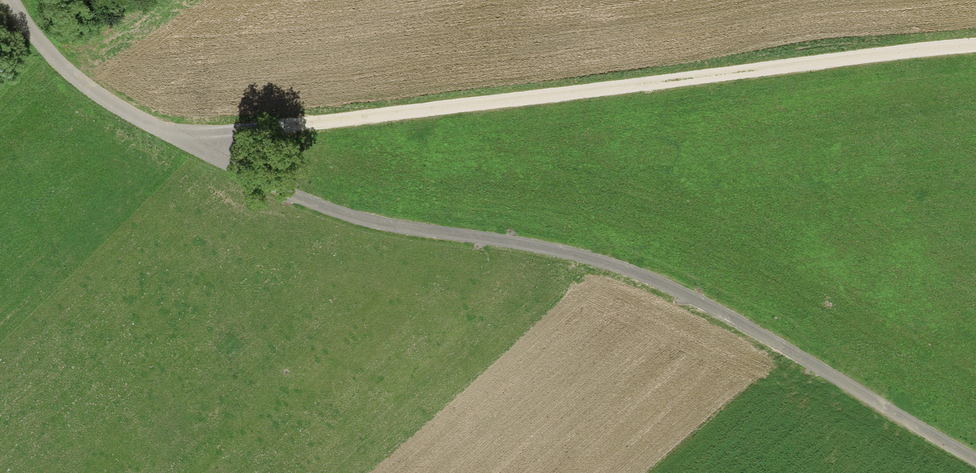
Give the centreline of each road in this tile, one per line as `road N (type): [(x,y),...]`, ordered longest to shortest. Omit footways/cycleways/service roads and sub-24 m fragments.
road 1 (unclassified): [(5,0),(26,35),(93,95),(253,183),(336,218),(545,252),(653,284),(975,459)]
road 2 (track): [(170,137),(213,139),(975,52)]

